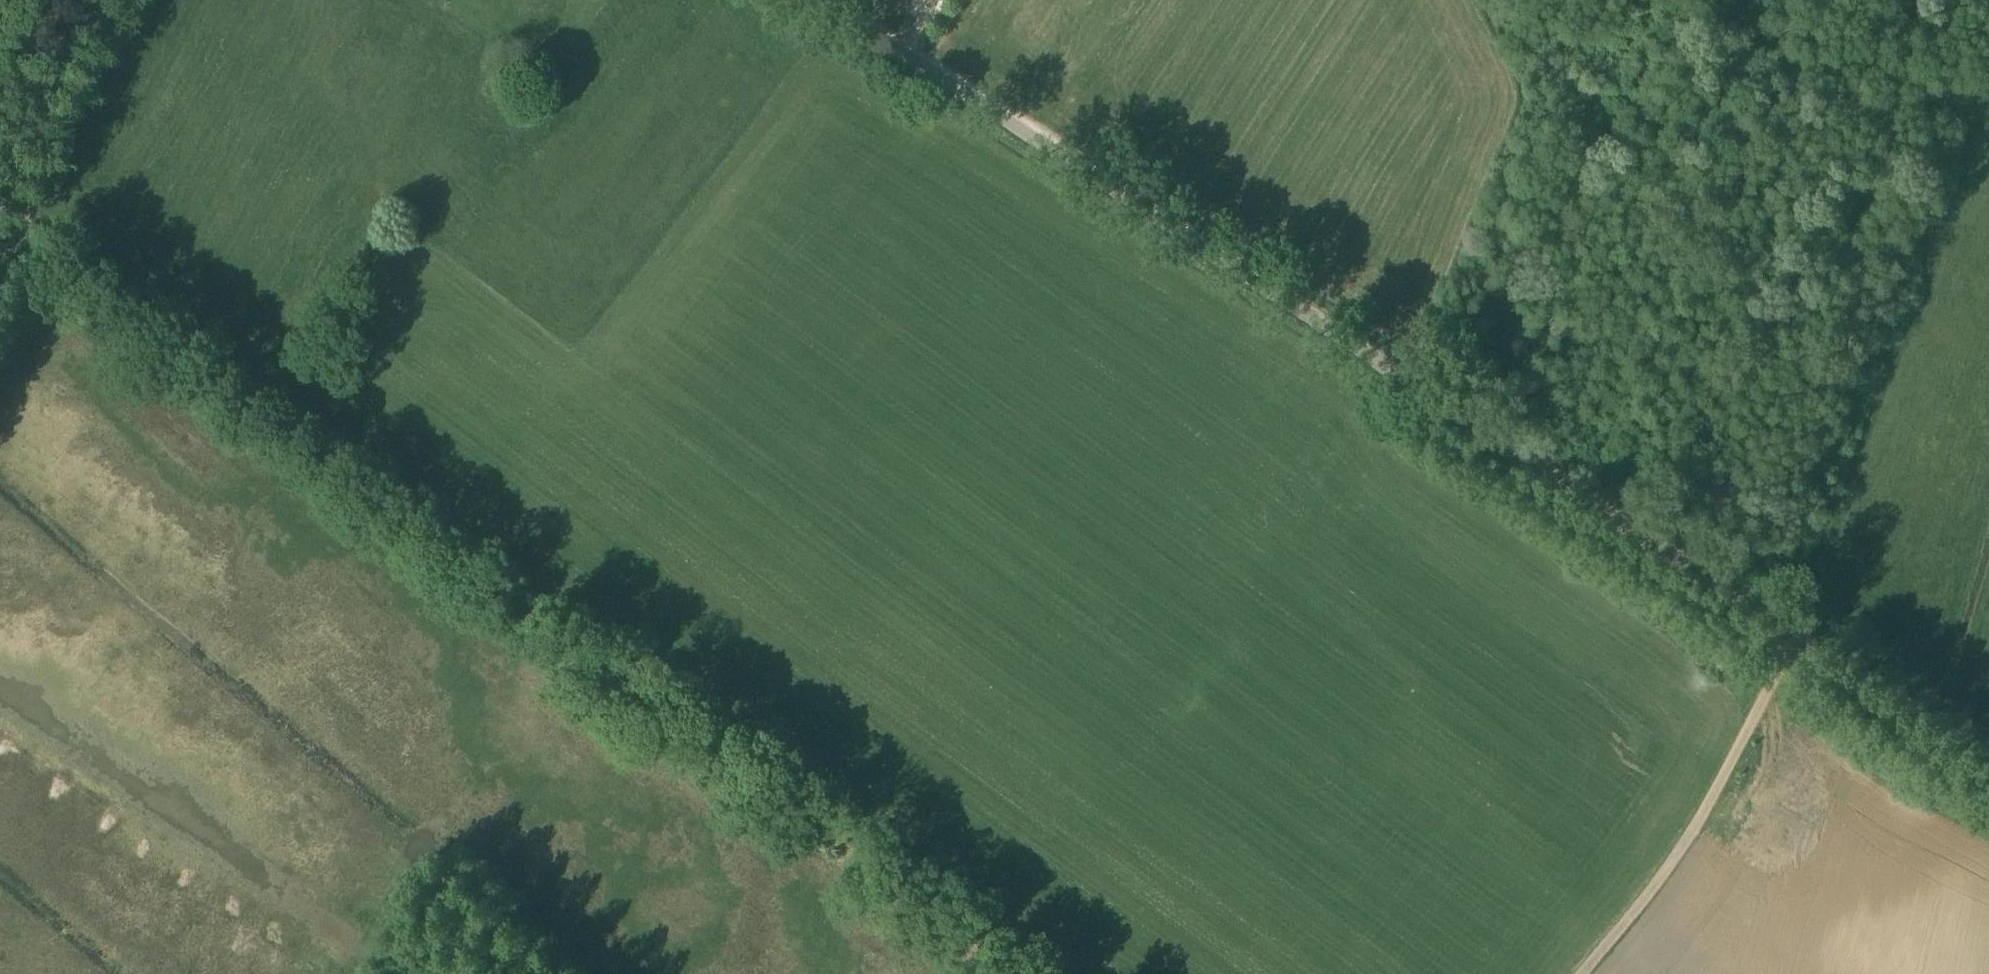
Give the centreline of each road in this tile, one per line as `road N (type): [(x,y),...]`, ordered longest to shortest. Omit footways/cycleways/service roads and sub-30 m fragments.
road 1 (unclassified): [(1988,765),(819,0)]
road 2 (track): [(0,199),(99,0)]

